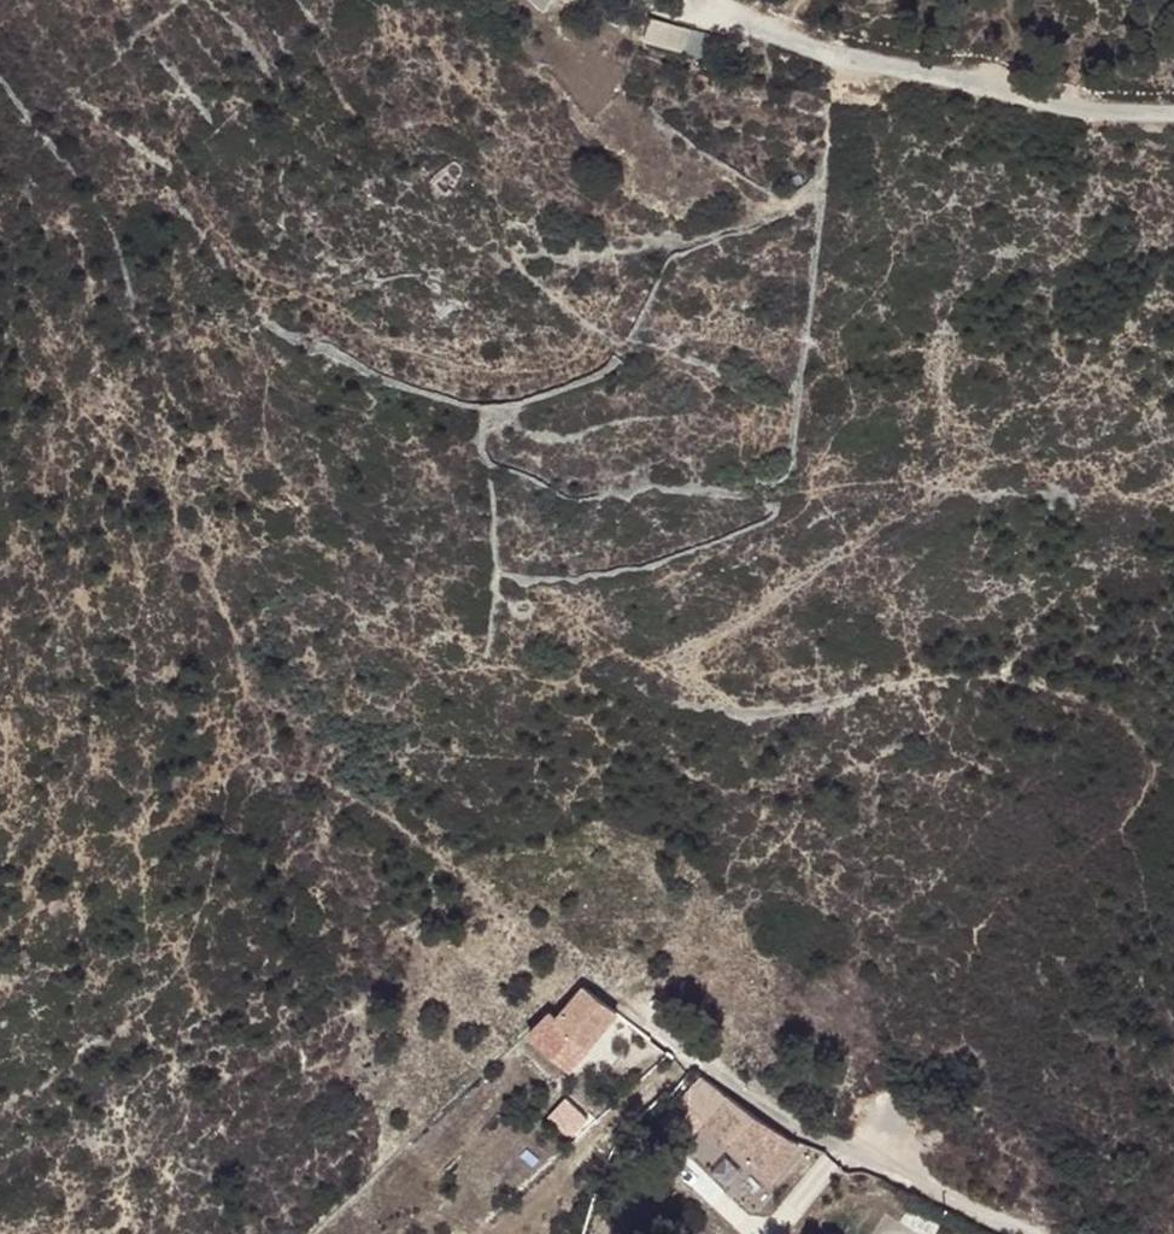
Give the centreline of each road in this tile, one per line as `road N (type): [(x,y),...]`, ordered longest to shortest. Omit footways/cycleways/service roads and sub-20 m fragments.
road 1 (unclassified): [(1026,1233),(775,1116),(597,975)]
road 2 (residential): [(1173,114),(1083,111),(729,18)]

